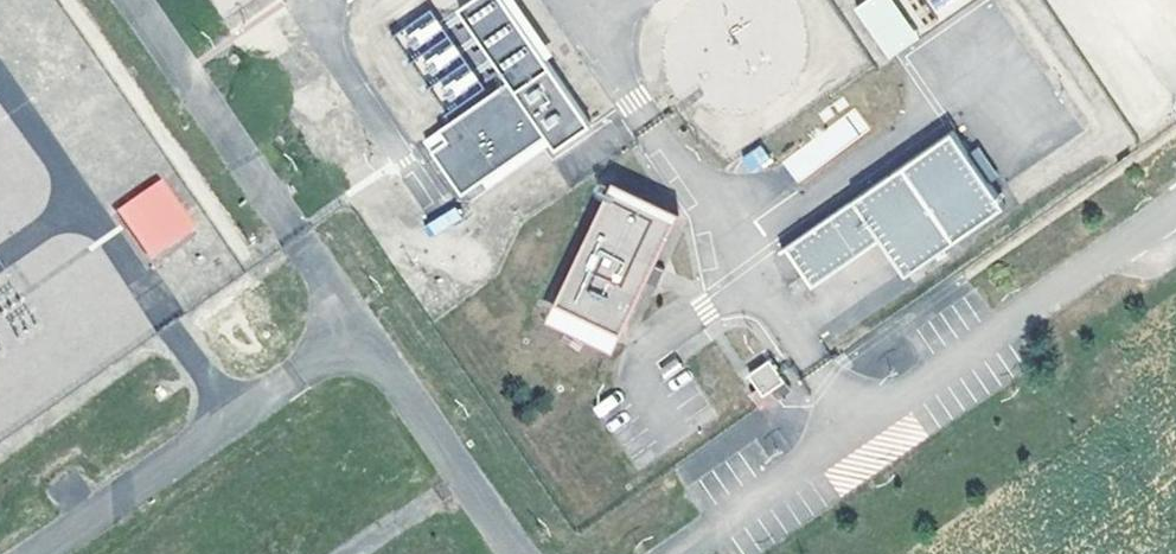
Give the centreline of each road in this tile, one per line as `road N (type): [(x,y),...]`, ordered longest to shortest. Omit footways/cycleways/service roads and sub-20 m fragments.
road 1 (unclassified): [(1175,207),(851,431)]
road 2 (unclassified): [(371,337),(523,553)]
road 3 (unclassified): [(247,412),(38,553)]
road 4 (unclassified): [(851,431),(704,530)]
road 5 (unclassified): [(371,337),(247,412)]
road 6 (unclassified): [(299,234),(371,337)]
road 7 (unclassified): [(247,412),(164,324)]

